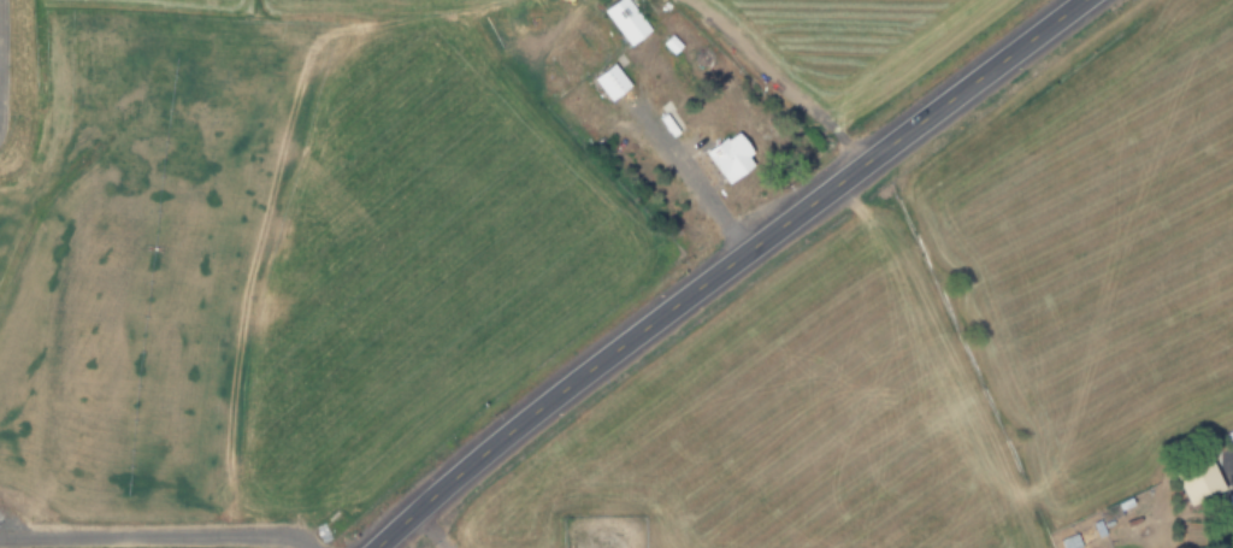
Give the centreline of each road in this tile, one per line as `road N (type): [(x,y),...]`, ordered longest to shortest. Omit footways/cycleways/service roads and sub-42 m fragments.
road 1 (secondary): [(382,547),(564,391),(1086,0)]

